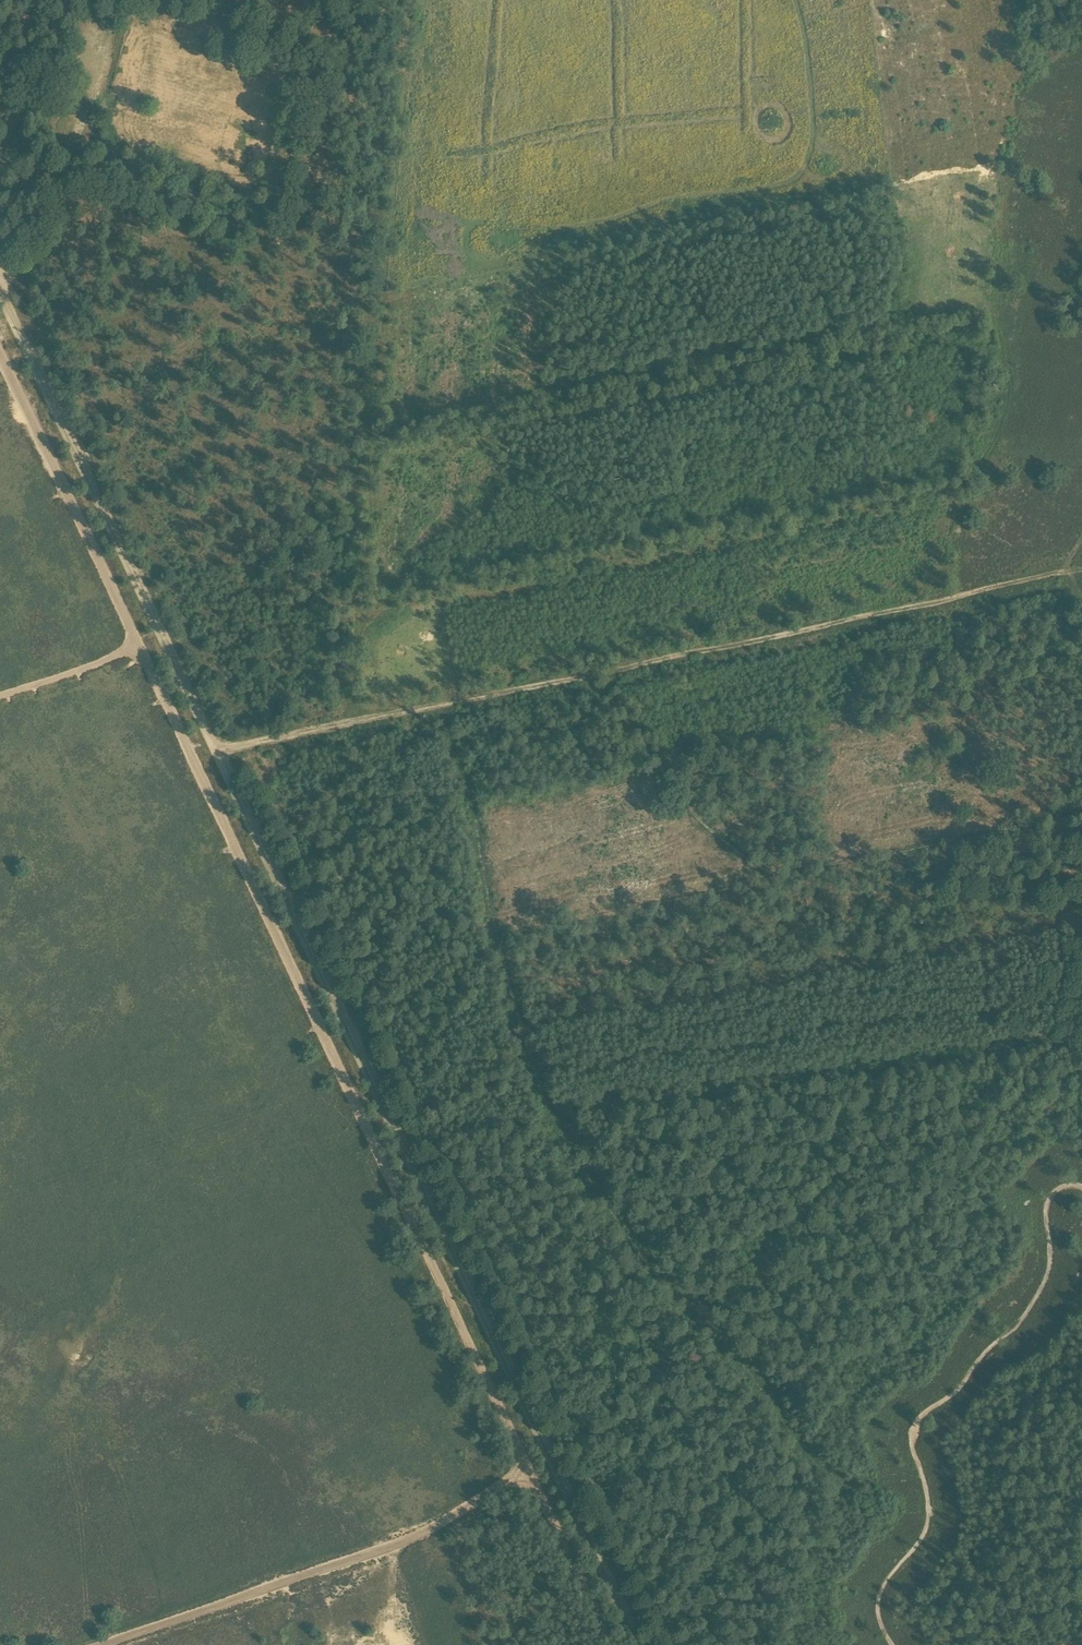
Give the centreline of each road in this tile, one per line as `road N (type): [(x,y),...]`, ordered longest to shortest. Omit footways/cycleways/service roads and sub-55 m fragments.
road 1 (track): [(612,1644),(0,359)]
road 2 (track): [(642,1644),(219,751)]
road 3 (track): [(404,1142),(1081,1040)]
road 4 (track): [(219,751),(4,293)]
road 5 (track): [(611,662),(1066,572)]
road 6 (track): [(104,1644),(394,1546),(527,1469)]
road 7 (track): [(923,1477),(913,1450),(919,1421),(957,1391),(1032,1304),(1049,1272),(1049,1197),(1081,1187)]
road 8 (track): [(64,179),(137,208),(255,229),(284,205),(313,91)]
road 9 (track): [(1081,811),(764,870)]
road 10 (track): [(764,870),(700,822),(668,782),(638,732),(611,662)]
road 11 (track): [(611,662),(416,702)]
road 12 (track): [(892,1644),(877,1601),(928,1527),(923,1477)]
road 13 (track): [(899,171),(881,0)]
road 14 (track): [(0,698),(159,638)]
road 15 (track): [(4,293),(64,179)]
road 16 (track): [(152,94),(141,119),(119,135),(108,181),(88,187)]

